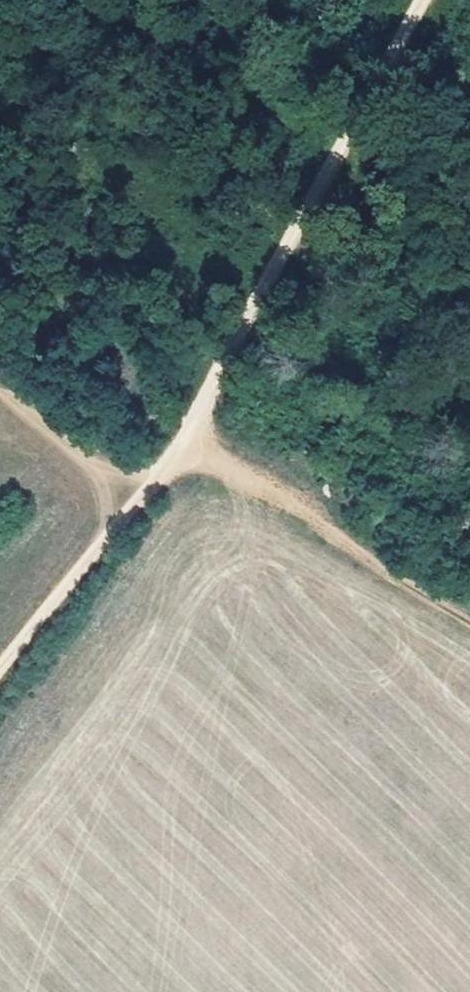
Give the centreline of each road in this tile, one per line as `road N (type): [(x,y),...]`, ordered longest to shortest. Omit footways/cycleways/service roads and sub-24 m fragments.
road 1 (track): [(441,0),(321,221),(188,432)]
road 2 (track): [(188,432),(469,623)]
road 3 (track): [(188,432),(0,673)]
road 4 (track): [(136,503),(0,375)]

